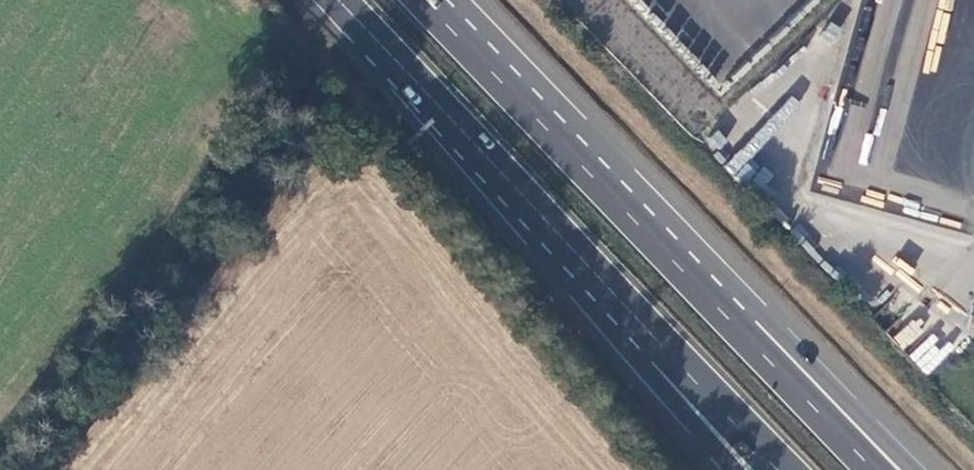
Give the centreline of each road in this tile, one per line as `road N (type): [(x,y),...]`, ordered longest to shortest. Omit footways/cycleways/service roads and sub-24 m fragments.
road 1 (trunk): [(915,469),(532,114)]
road 2 (trunk): [(426,91),(782,469)]
road 3 (trunk): [(871,469),(532,114)]
road 4 (trunk): [(426,91),(731,469)]
road 5 (trunk): [(532,114),(425,0)]
road 6 (trunk): [(338,0),(426,91)]

